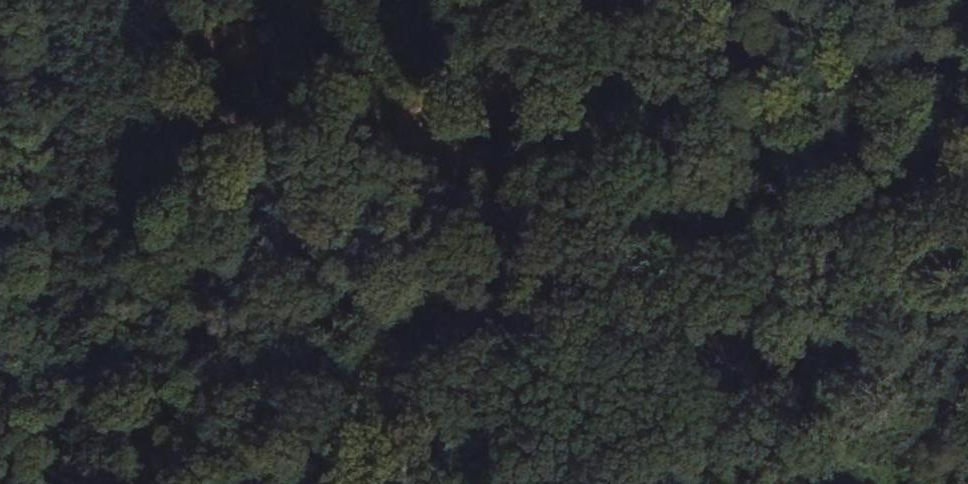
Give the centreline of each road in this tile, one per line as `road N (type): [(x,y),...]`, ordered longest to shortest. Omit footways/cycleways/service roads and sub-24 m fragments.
road 1 (track): [(646,0),(750,483)]

